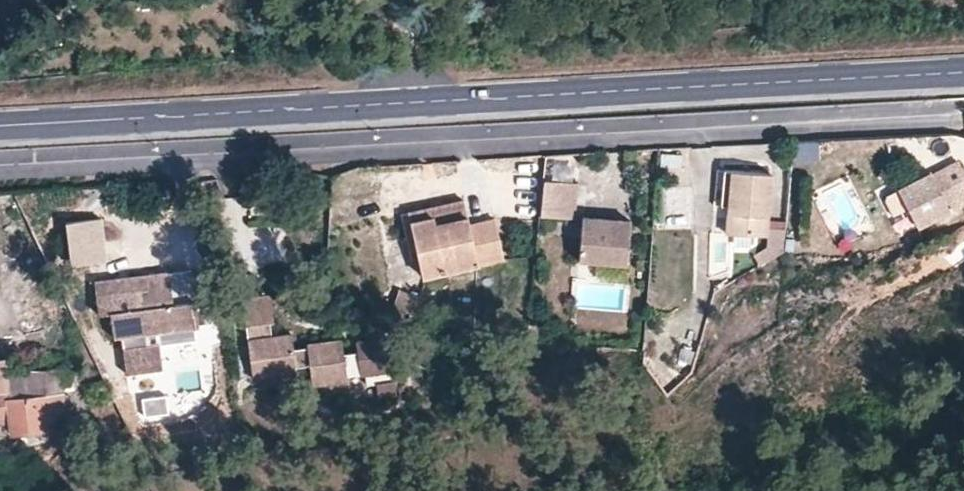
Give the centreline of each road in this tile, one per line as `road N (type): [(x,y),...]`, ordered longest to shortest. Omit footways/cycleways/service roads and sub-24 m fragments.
road 1 (tertiary): [(963,75),(0,125)]
road 2 (residential): [(0,177),(951,123)]

